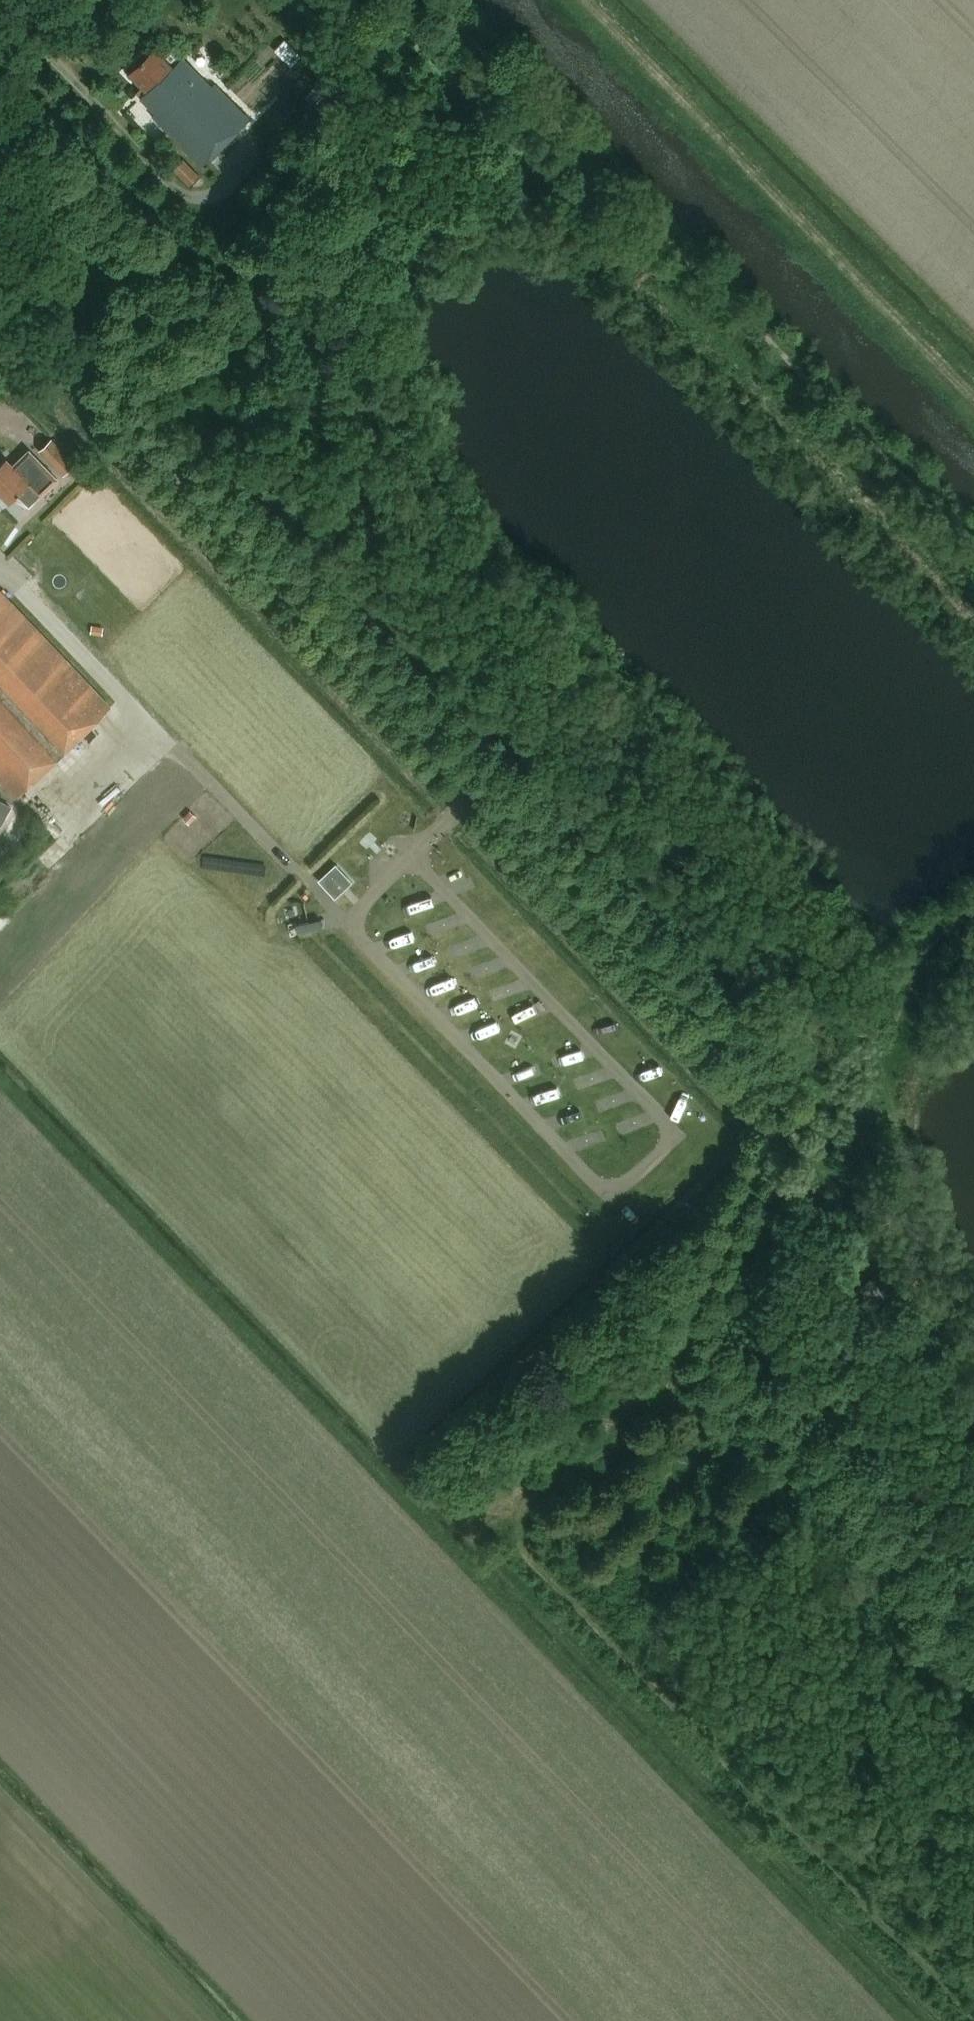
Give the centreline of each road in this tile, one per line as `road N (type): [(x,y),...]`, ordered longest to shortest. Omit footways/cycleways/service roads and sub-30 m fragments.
road 1 (unclassified): [(0,106),(136,258),(125,400),(142,442),(711,1026)]
road 2 (track): [(788,1098),(699,1280),(667,1379),(638,1417),(521,1514),(519,1537),(597,1626),(915,1947)]

